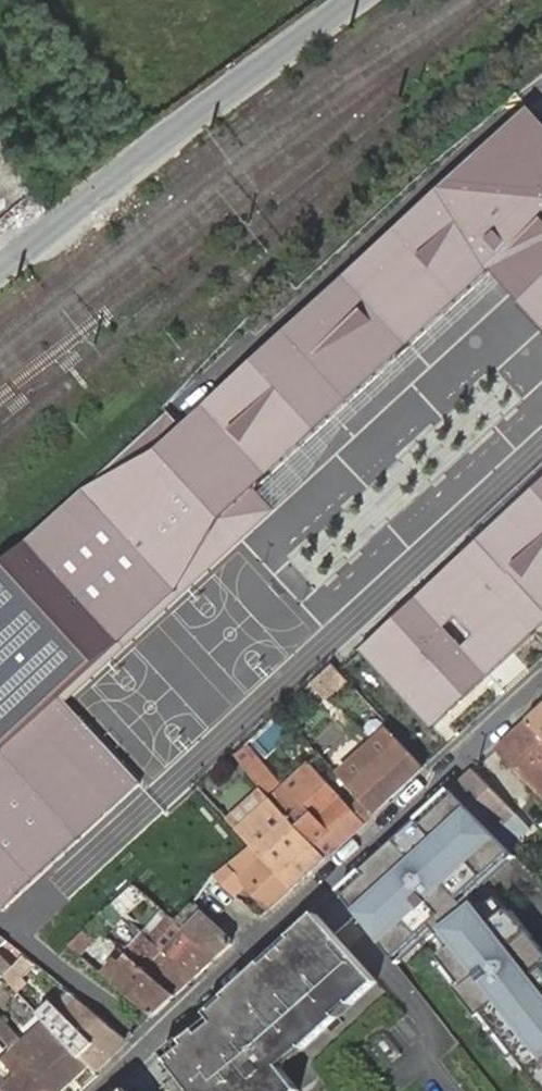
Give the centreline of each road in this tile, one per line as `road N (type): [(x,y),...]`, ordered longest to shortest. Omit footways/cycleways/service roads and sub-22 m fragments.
road 1 (unclassified): [(0,279),(354,0)]
road 2 (residential): [(541,682),(262,942)]
road 3 (residential): [(262,942),(99,1090)]

